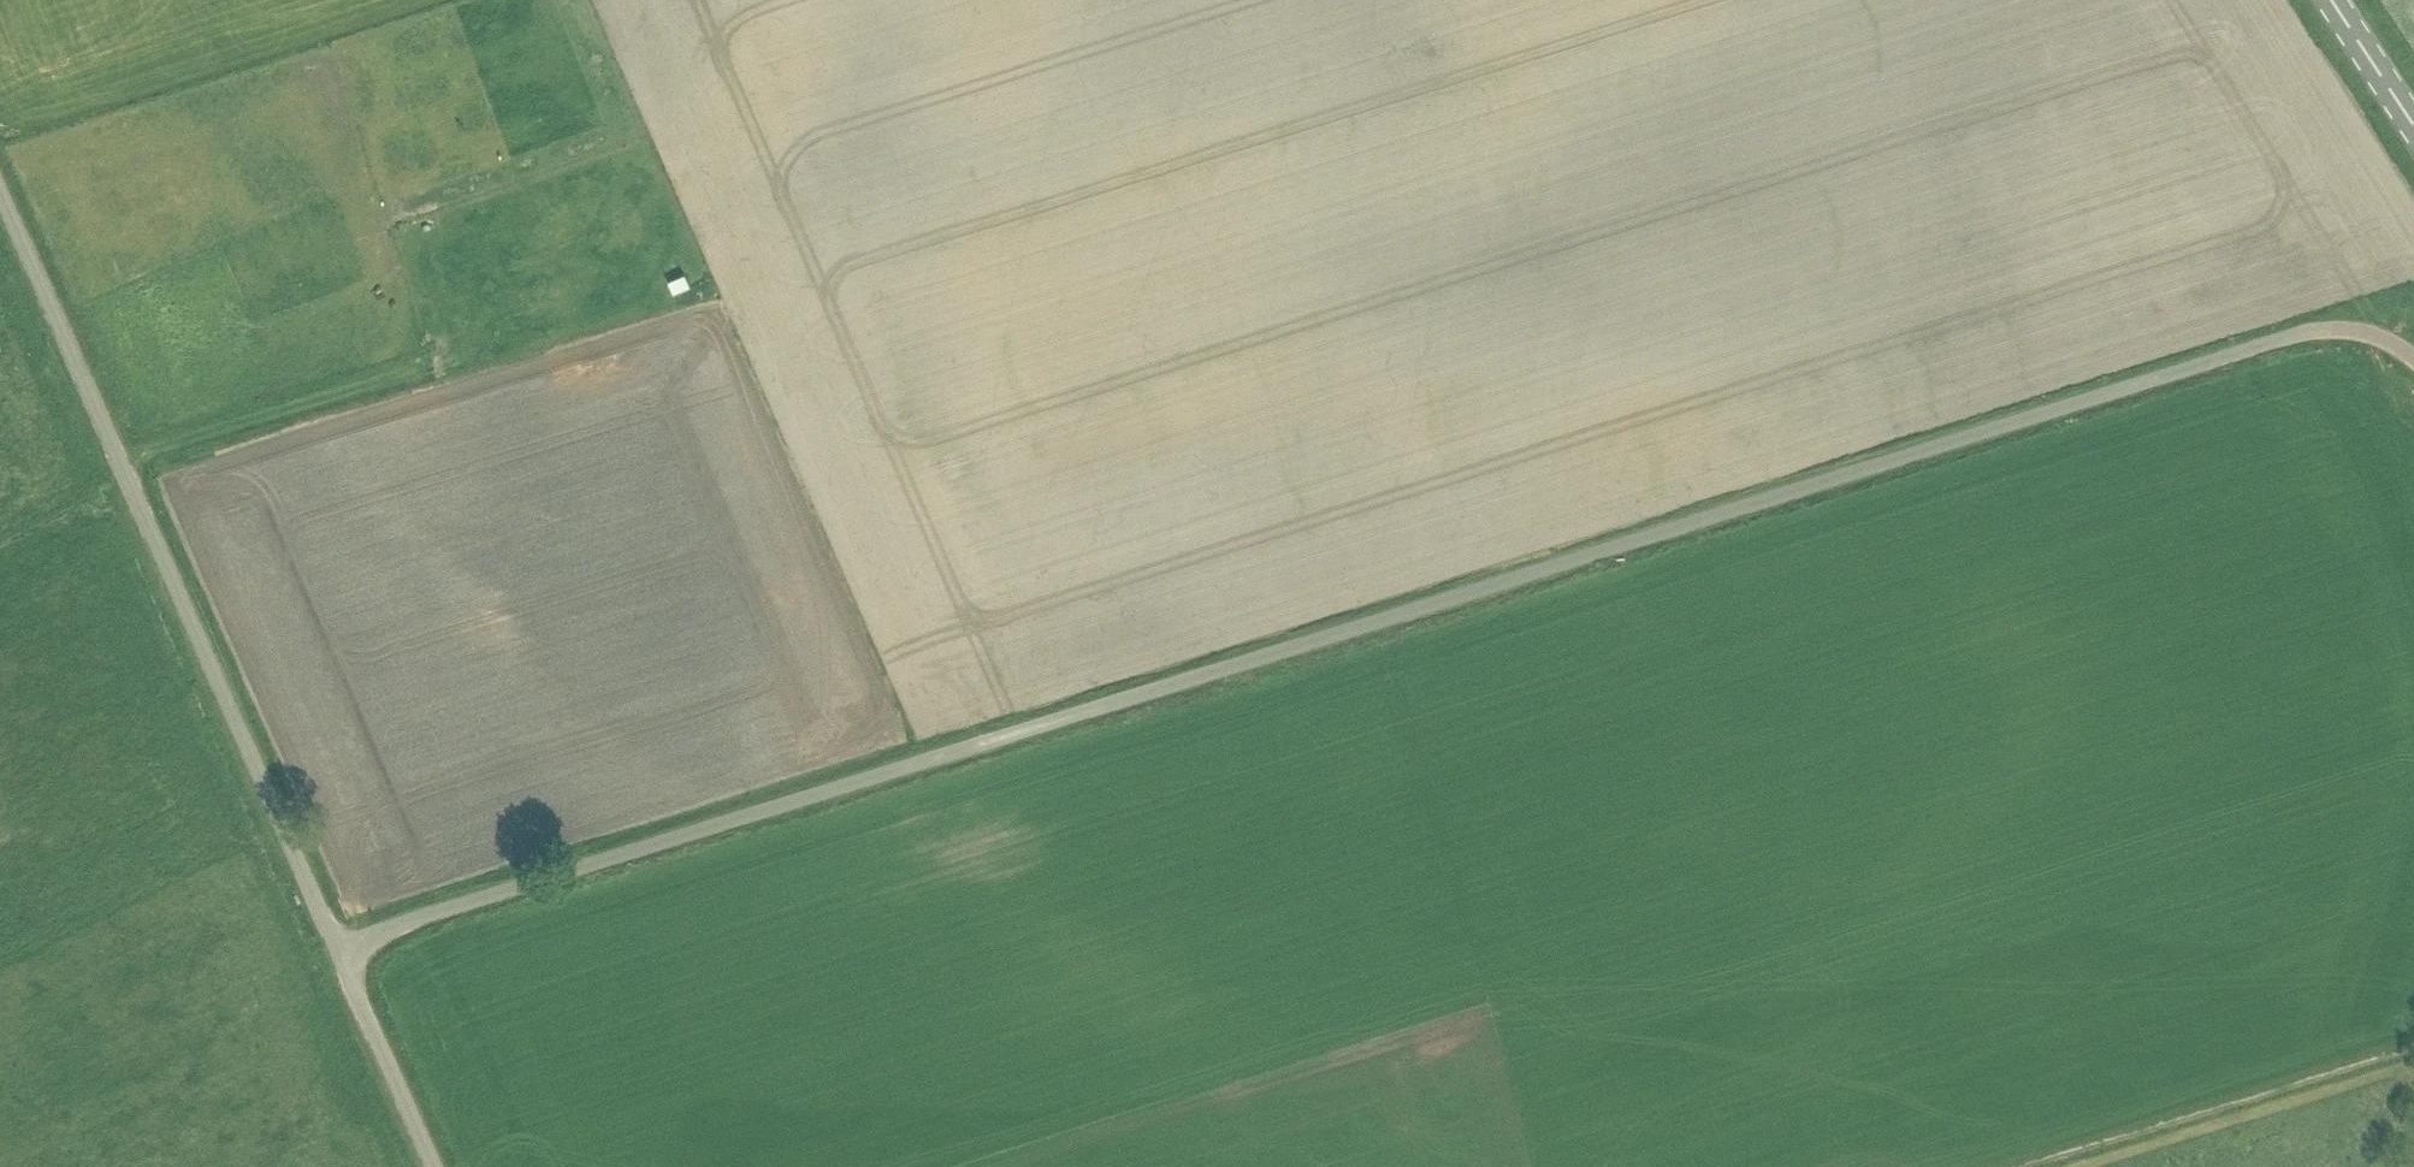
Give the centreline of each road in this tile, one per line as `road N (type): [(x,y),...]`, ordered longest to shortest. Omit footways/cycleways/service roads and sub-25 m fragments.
road 1 (unclassified): [(334,941),(2313,328),(2354,325),(2413,359)]
road 2 (unclassified): [(334,941),(0,191)]
road 3 (unclassified): [(434,1166),(334,941)]
road 4 (primary): [(2413,120),(2335,0)]

